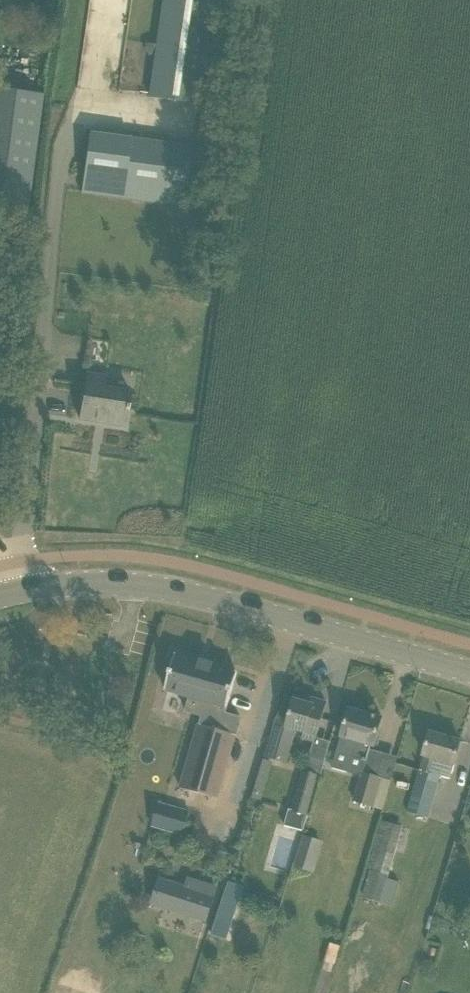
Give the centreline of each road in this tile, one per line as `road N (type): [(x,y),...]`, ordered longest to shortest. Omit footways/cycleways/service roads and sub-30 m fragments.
road 1 (tertiary): [(7,600),(100,585),(159,589),(469,672)]

